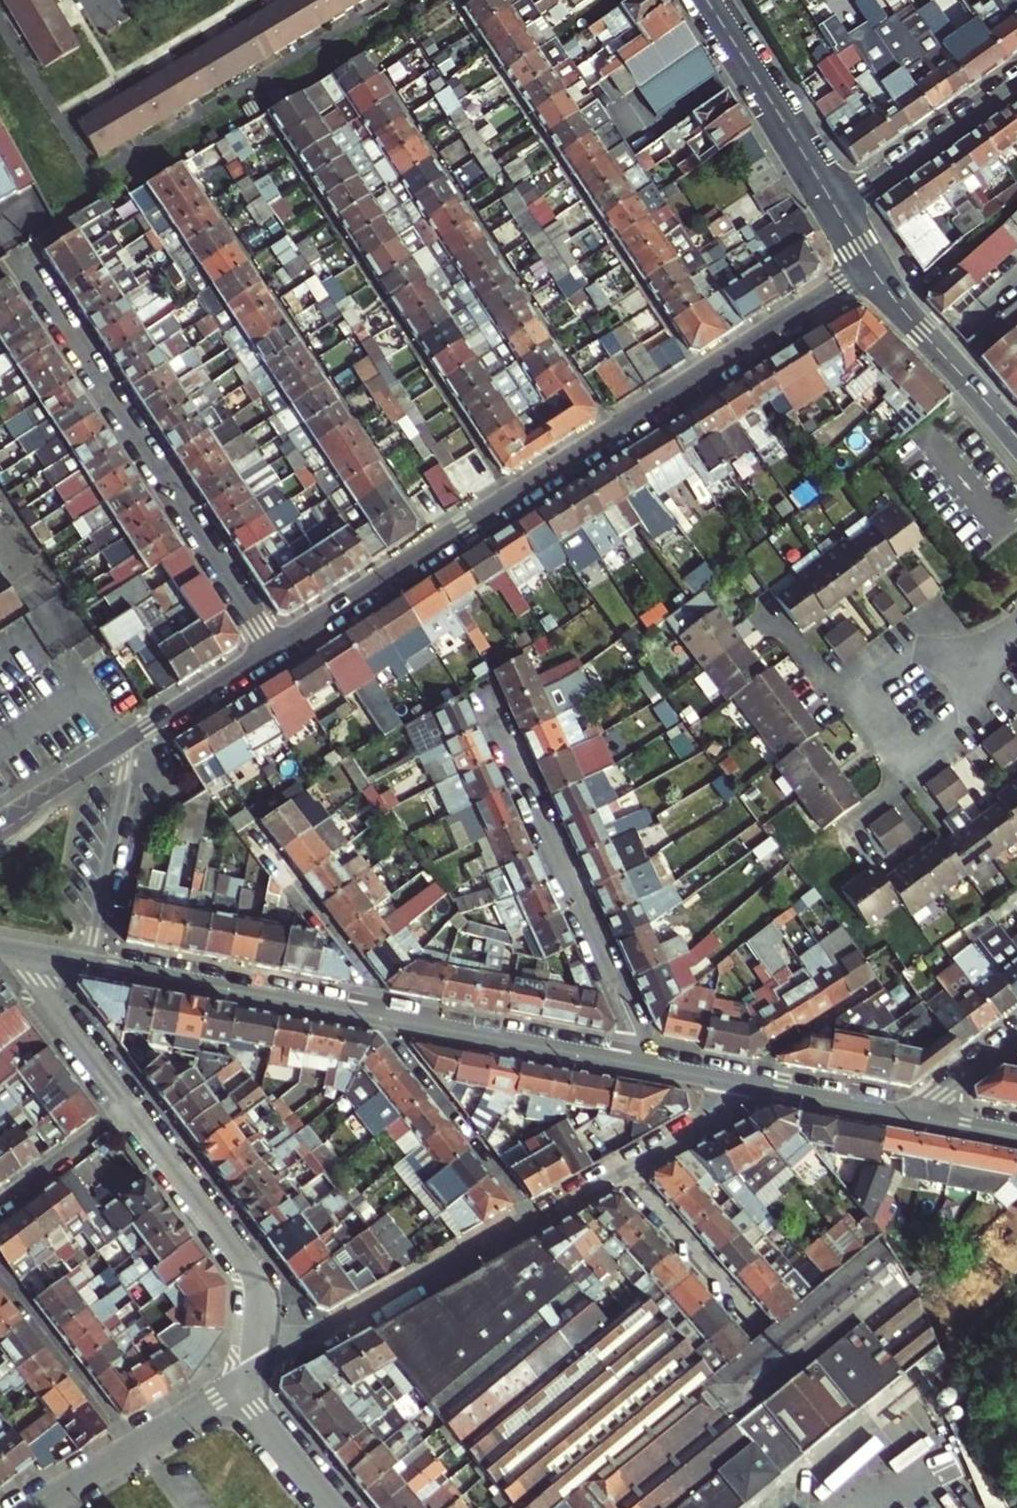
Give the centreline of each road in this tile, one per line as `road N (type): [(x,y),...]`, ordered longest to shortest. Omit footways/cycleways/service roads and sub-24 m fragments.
road 1 (tertiary): [(15,950),(651,1068)]
road 2 (residential): [(305,1347),(690,1135),(718,1114),(737,1083)]
road 3 (residential): [(19,252),(274,648)]
road 4 (residential): [(191,162),(441,541)]
road 5 (residential): [(269,120),(510,497)]
road 6 (residential): [(15,950),(233,1244),(256,1294),(257,1317)]
road 7 (residential): [(374,58),(618,428)]
road 8 (residential): [(463,17),(698,376)]
road 9 (residential): [(651,1068),(480,687)]
road 10 (tertiary): [(274,648),(0,823)]
road 11 (residential): [(970,664),(914,653),(843,686),(909,780)]
road 12 (tertiary): [(705,0),(838,210)]
road 13 (residential): [(37,1507),(239,1384)]
road 14 (residential): [(838,210),(1016,85)]
road 15 (tertiary): [(871,265),(698,376)]
road 16 (tertiary): [(441,541),(274,648)]
road 17 (tertiary): [(1016,438),(899,304)]
road 18 (tertiary): [(737,1083),(908,1115)]
road 19 (residential): [(239,1384),(339,1507)]
road 20 (residential): [(778,1507),(898,1410)]
road 21 (residential): [(899,304),(1016,206)]
road 22 (residential): [(909,780),(956,747),(973,723),(970,664)]
road 23 (residential): [(908,1115),(1016,1033)]
road 24 (tertiary): [(618,428),(510,497)]

